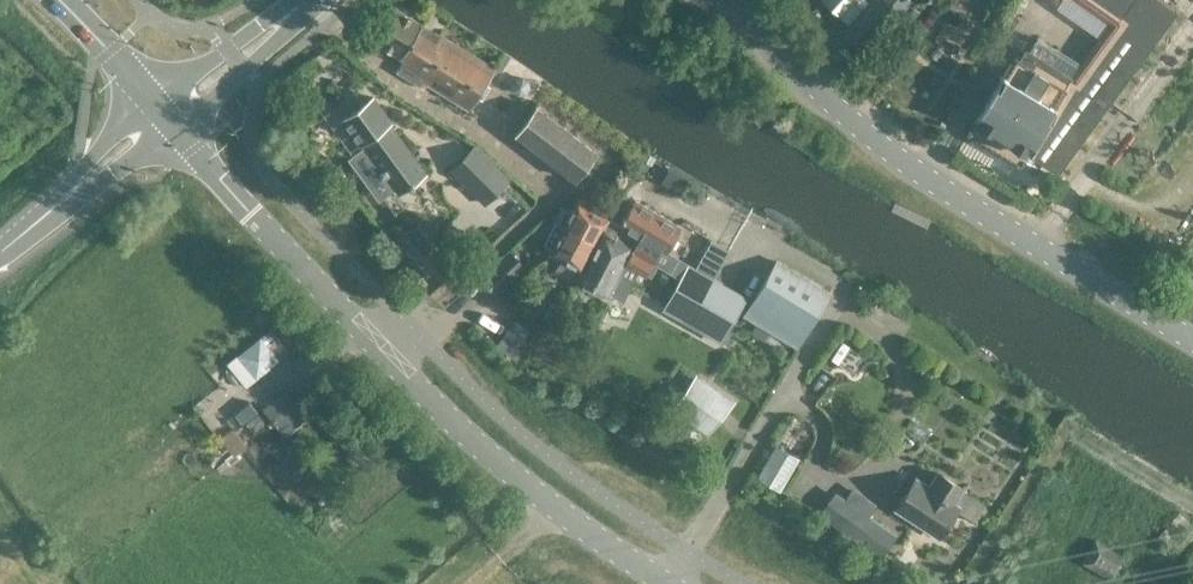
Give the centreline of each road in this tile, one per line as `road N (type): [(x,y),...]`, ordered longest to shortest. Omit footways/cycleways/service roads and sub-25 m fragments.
road 1 (secondary): [(666,583),(484,452),(177,132)]
road 2 (tertiary): [(1192,340),(852,123),(766,35),(743,0)]
road 3 (unclassified): [(0,256),(177,132)]
road 4 (unclassified): [(150,102),(0,243)]
road 5 (tertiary): [(304,1),(150,102)]
road 6 (tertiary): [(177,132),(294,23),(304,1)]
road 7 (secondary): [(150,102),(58,0)]

